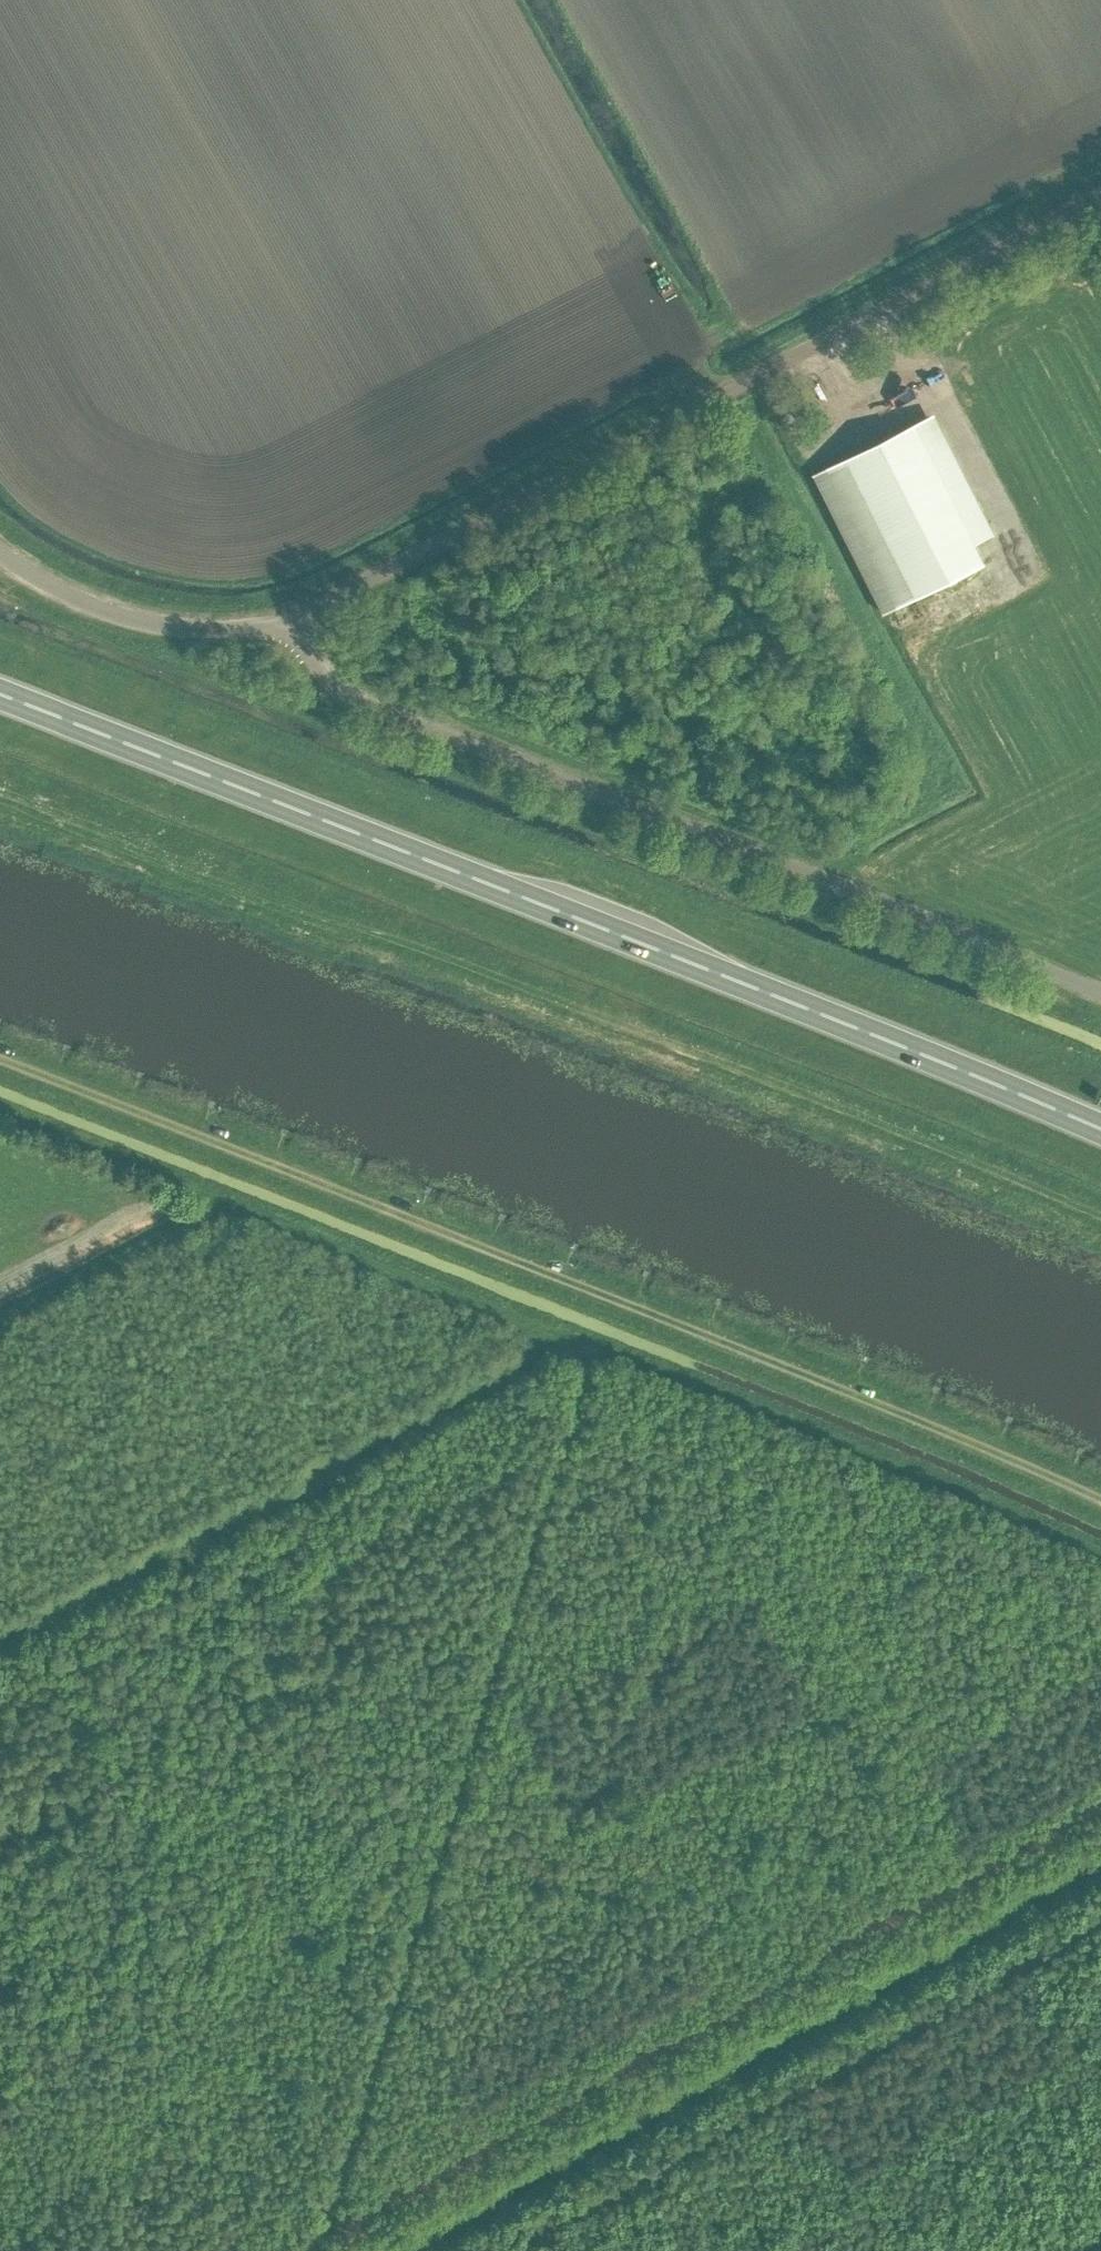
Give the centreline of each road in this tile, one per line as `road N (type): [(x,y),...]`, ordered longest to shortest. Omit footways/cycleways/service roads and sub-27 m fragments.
road 1 (track): [(0,1063),(942,1436),(1100,1511)]
road 2 (trunk): [(1100,1129),(0,694)]
road 3 (track): [(314,2250),(592,1350)]
road 4 (unclassified): [(305,623),(1100,200)]
road 5 (unclassified): [(1100,989),(367,700),(315,662),(305,623)]
road 6 (unclassified): [(305,623),(231,631),(142,621),(45,584),(0,550)]

